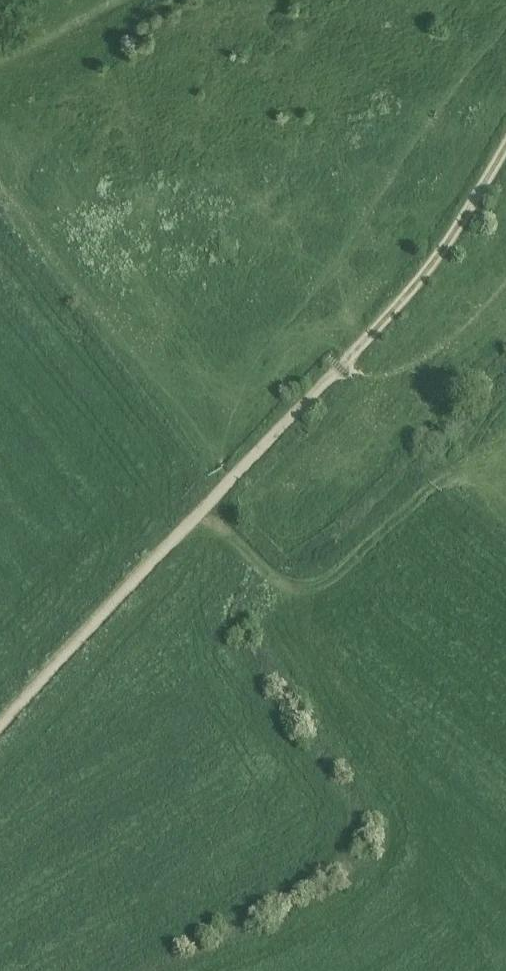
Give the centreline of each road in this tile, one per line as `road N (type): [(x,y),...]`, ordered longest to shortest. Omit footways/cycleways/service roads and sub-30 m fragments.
road 1 (unclassified): [(0,719),(330,386)]
road 2 (track): [(201,516),(234,532),(274,586),(311,592),(352,567),(505,412)]
road 3 (track): [(330,386),(437,259),(505,144)]

